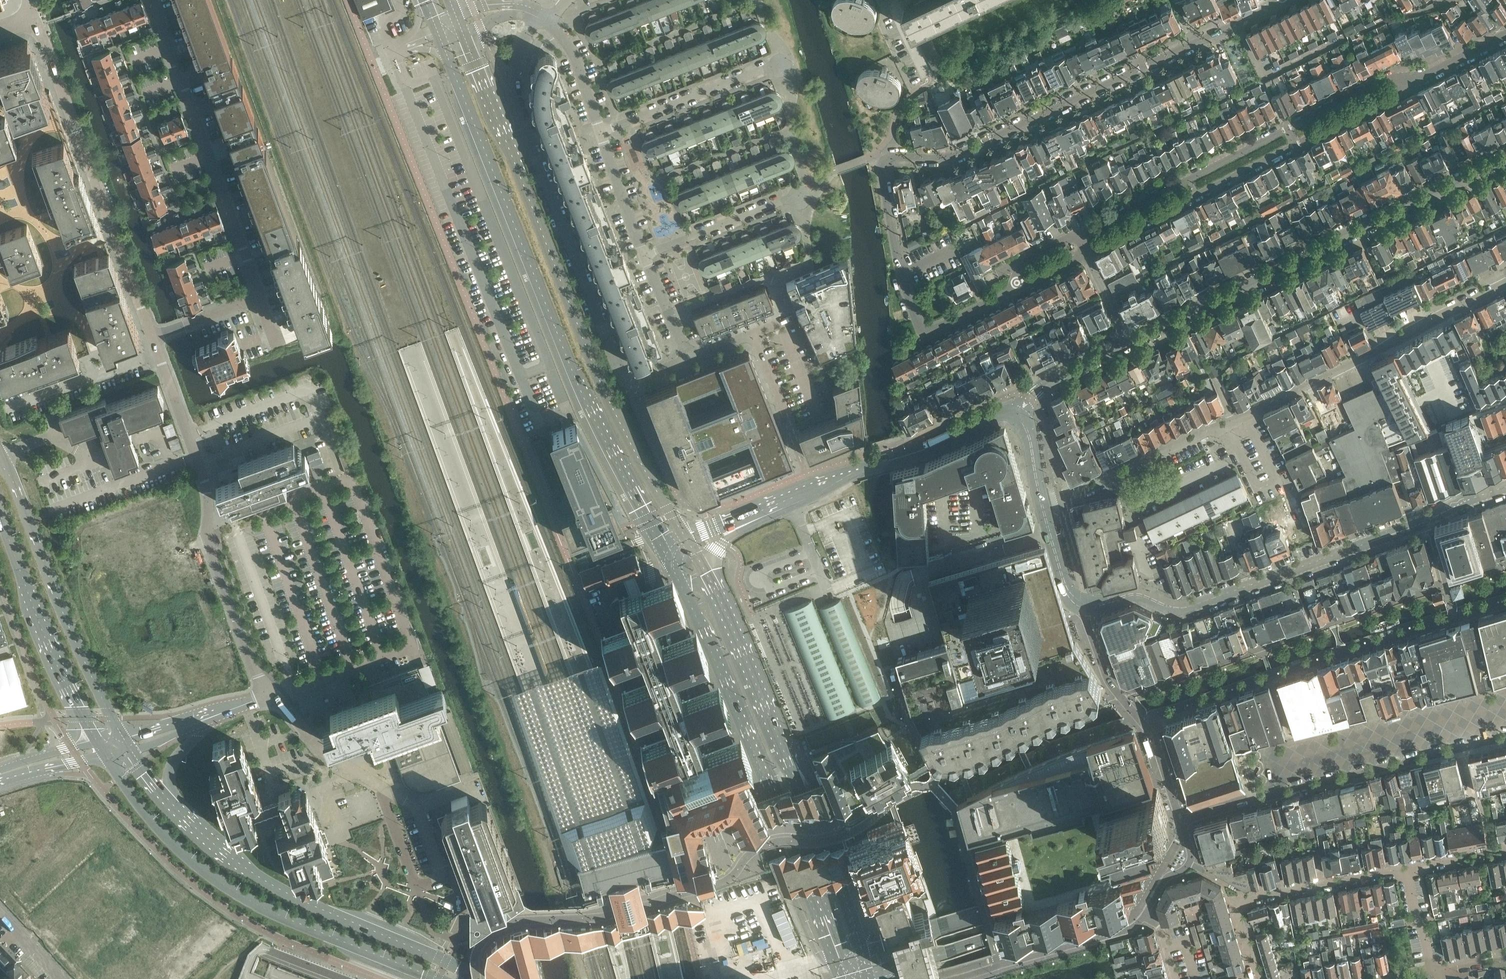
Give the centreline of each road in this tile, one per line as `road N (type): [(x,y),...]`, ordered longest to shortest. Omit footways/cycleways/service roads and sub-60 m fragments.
road 1 (residential): [(1018,284),(935,328),(918,323),(886,157),(948,159),(1283,0)]
road 2 (primary): [(441,30),(584,394),(662,551)]
road 3 (primary): [(688,540),(592,361),(460,23)]
road 4 (residential): [(689,359),(627,384),(621,374),(510,97),(514,63),(536,16)]
road 5 (primary): [(671,566),(739,705),(841,978)]
road 6 (tertiary): [(1085,608),(1141,592),(1193,605),(1505,488)]
road 7 (residential): [(1120,473),(1505,285)]
road 8 (tertiary): [(1127,341),(1505,159)]
road 9 (tertiary): [(105,757),(167,837),(236,892),(442,978)]
road 10 (residential): [(1427,76),(1394,76),(1076,234)]
road 11 (residential): [(1085,253),(1427,76)]
road 12 (unclassified): [(152,336),(35,18)]
road 13 (unclassified): [(927,978),(1131,919),(1180,839),(1183,820)]
road 14 (tertiary): [(480,978),(248,871),(197,830)]
road 15 (unclassified): [(1505,688),(1241,756),(1255,802)]
road 16 (residential): [(151,0),(260,297)]
road 17 (tertiary): [(123,739),(79,651),(3,454)]
road 18 (tertiary): [(1010,413),(853,471),(740,527)]
road 19 (unclassified): [(1255,802),(1505,736)]
road 20 (tertiary): [(0,507),(55,660),(96,743)]
road 21 (residential): [(1256,978),(1237,905),(1243,901),(1409,869)]
road 22 (unclassified): [(1183,820),(1151,729),(1106,675),(1085,608)]
road 23 (primary): [(789,759),(697,555)]
road 24 (unclassified): [(211,543),(200,463),(152,336)]
road 25 (residential): [(602,132),(782,63)]
road 26 (residential): [(647,254),(808,187)]
road 27 (primary): [(850,910),(854,893),(816,787),(789,759)]
road 28 (unclassified): [(211,543),(269,696)]
road 29 (primary): [(850,910),(789,759)]
road 30 (unclassified): [(384,790),(327,754),(269,696)]
road 31 (residential): [(1120,473),(1134,506),(1227,464)]
road 32 (unclassified): [(197,830),(170,773),(216,716)]
road 33 (residential): [(647,254),(602,132)]
road 34 (residential): [(602,132),(574,56),(548,23)]

